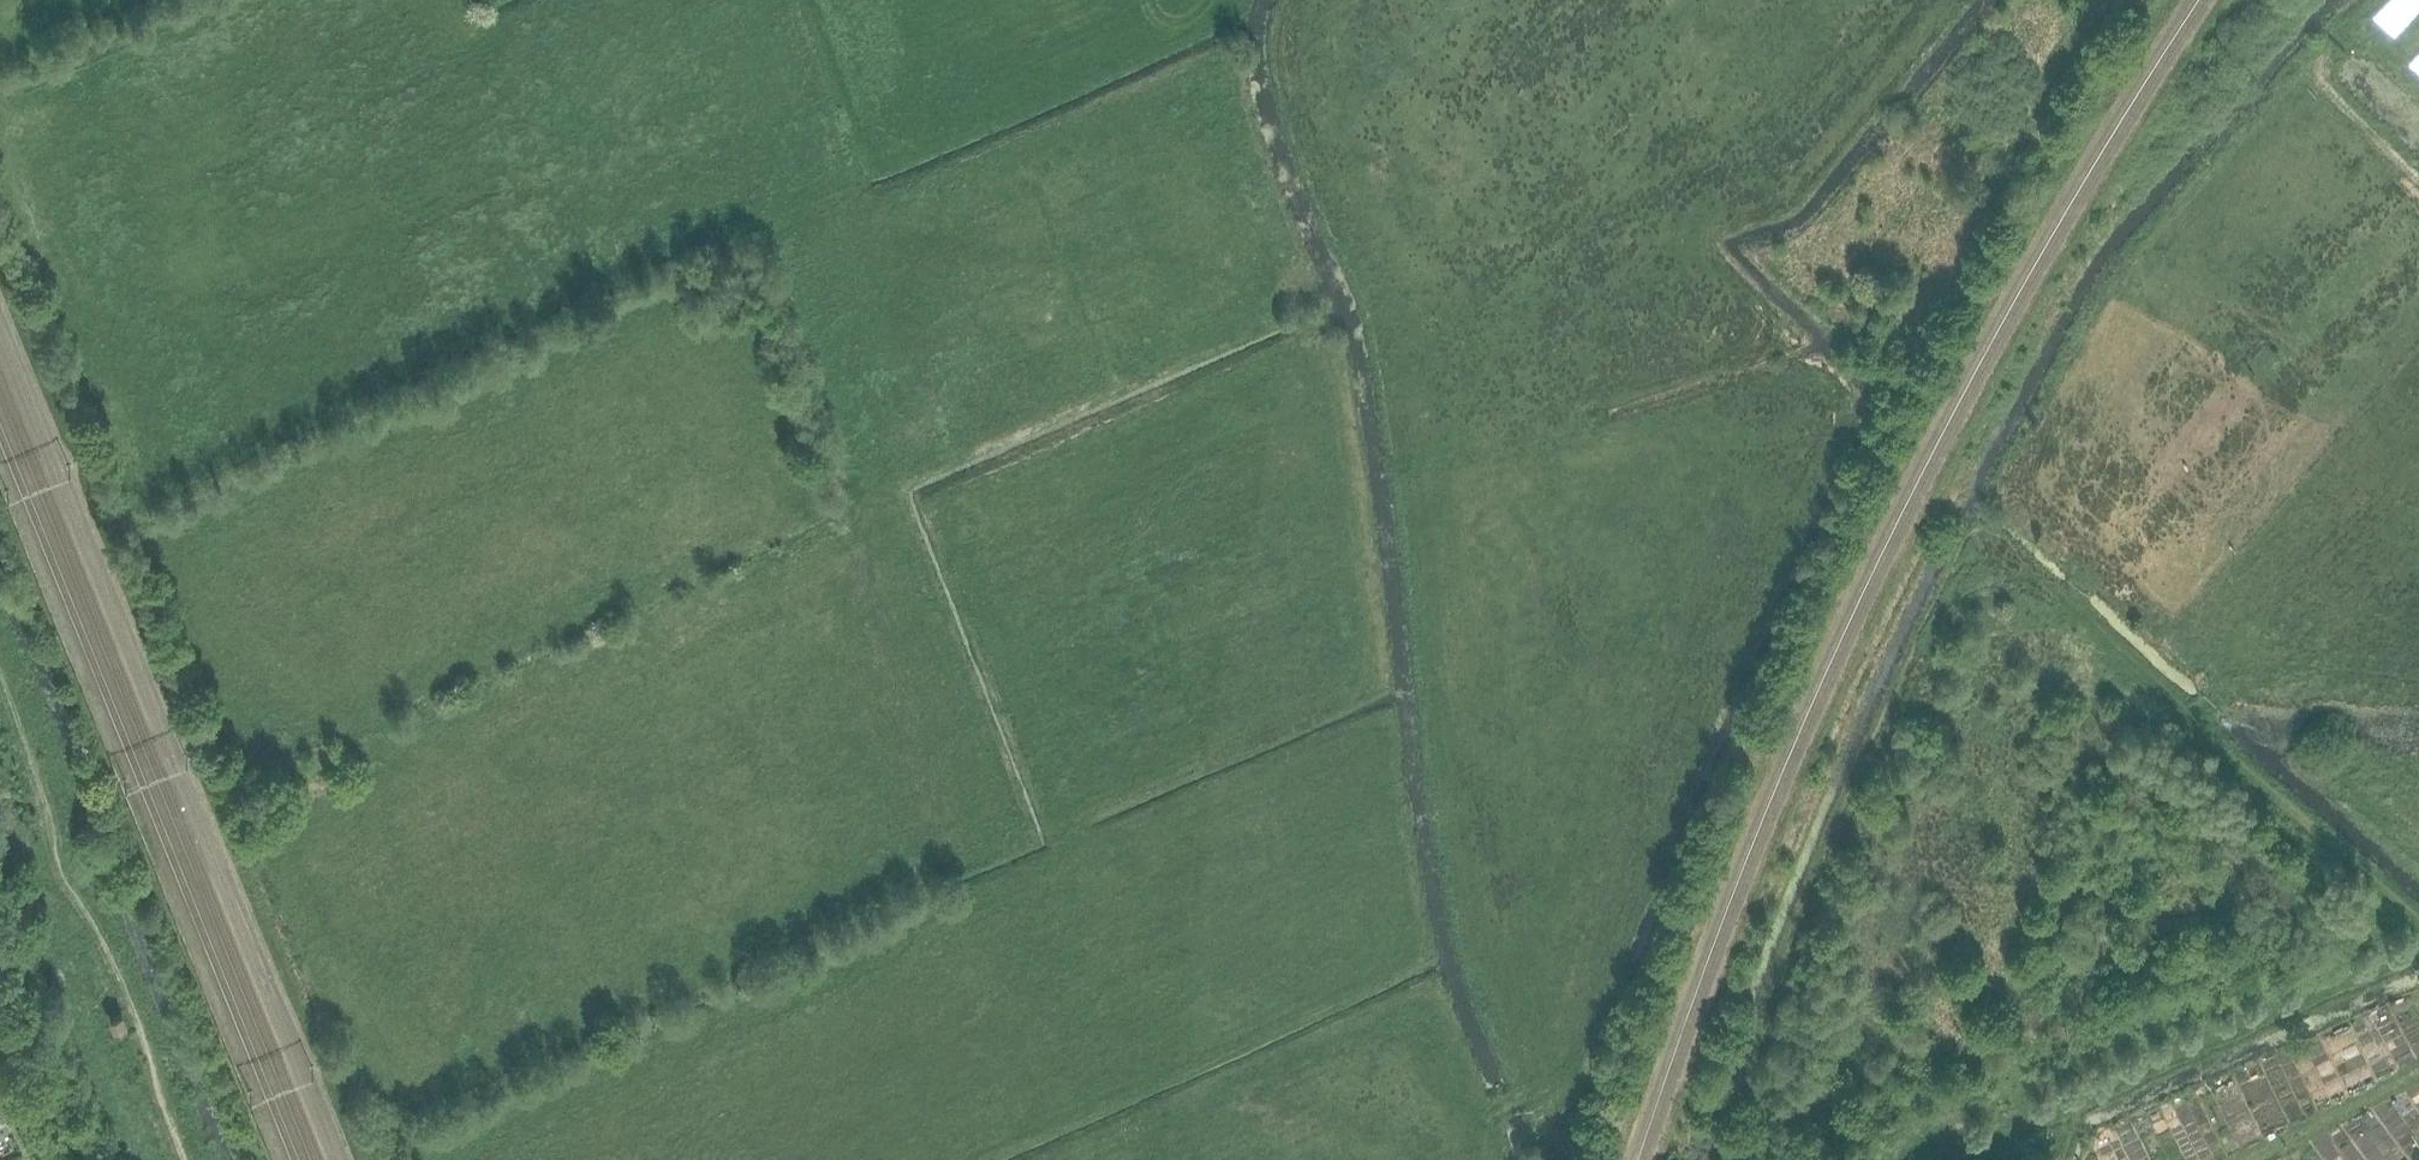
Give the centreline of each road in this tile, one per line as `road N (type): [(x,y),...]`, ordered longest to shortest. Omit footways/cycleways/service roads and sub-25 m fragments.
road 1 (track): [(2418,926),(2155,696)]
road 2 (track): [(2418,1077),(2264,1159)]

